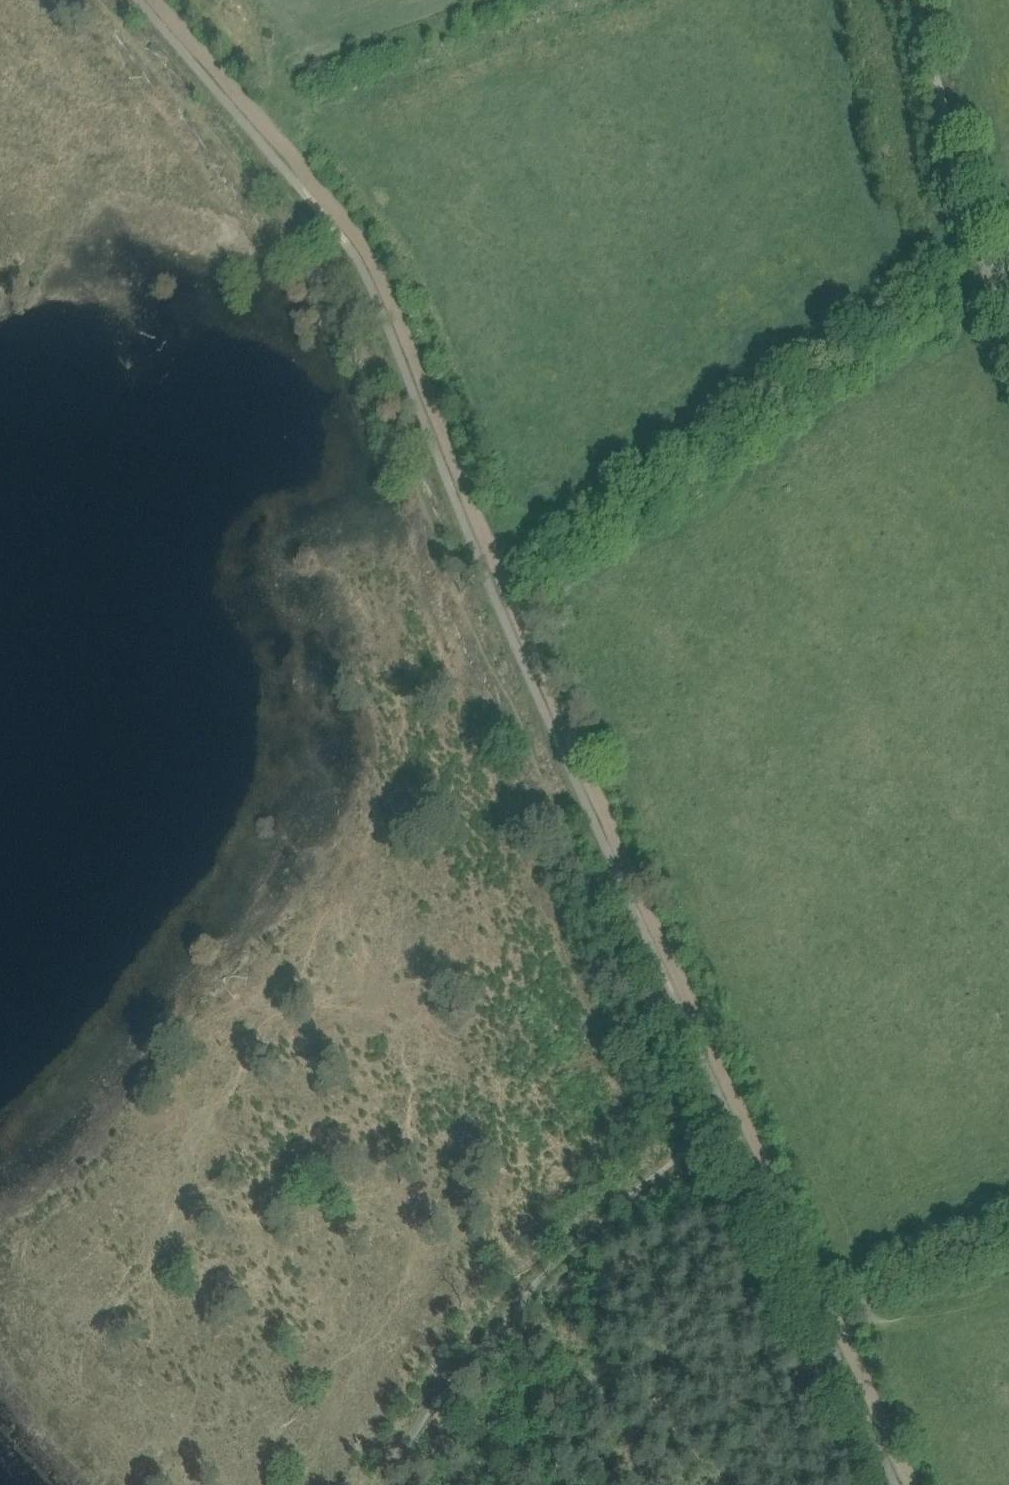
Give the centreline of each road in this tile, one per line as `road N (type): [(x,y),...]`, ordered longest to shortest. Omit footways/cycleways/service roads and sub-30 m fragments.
road 1 (track): [(911,1484),(533,651),(387,287),(348,221),(157,0)]
road 2 (track): [(1008,306),(980,247),(924,0)]

